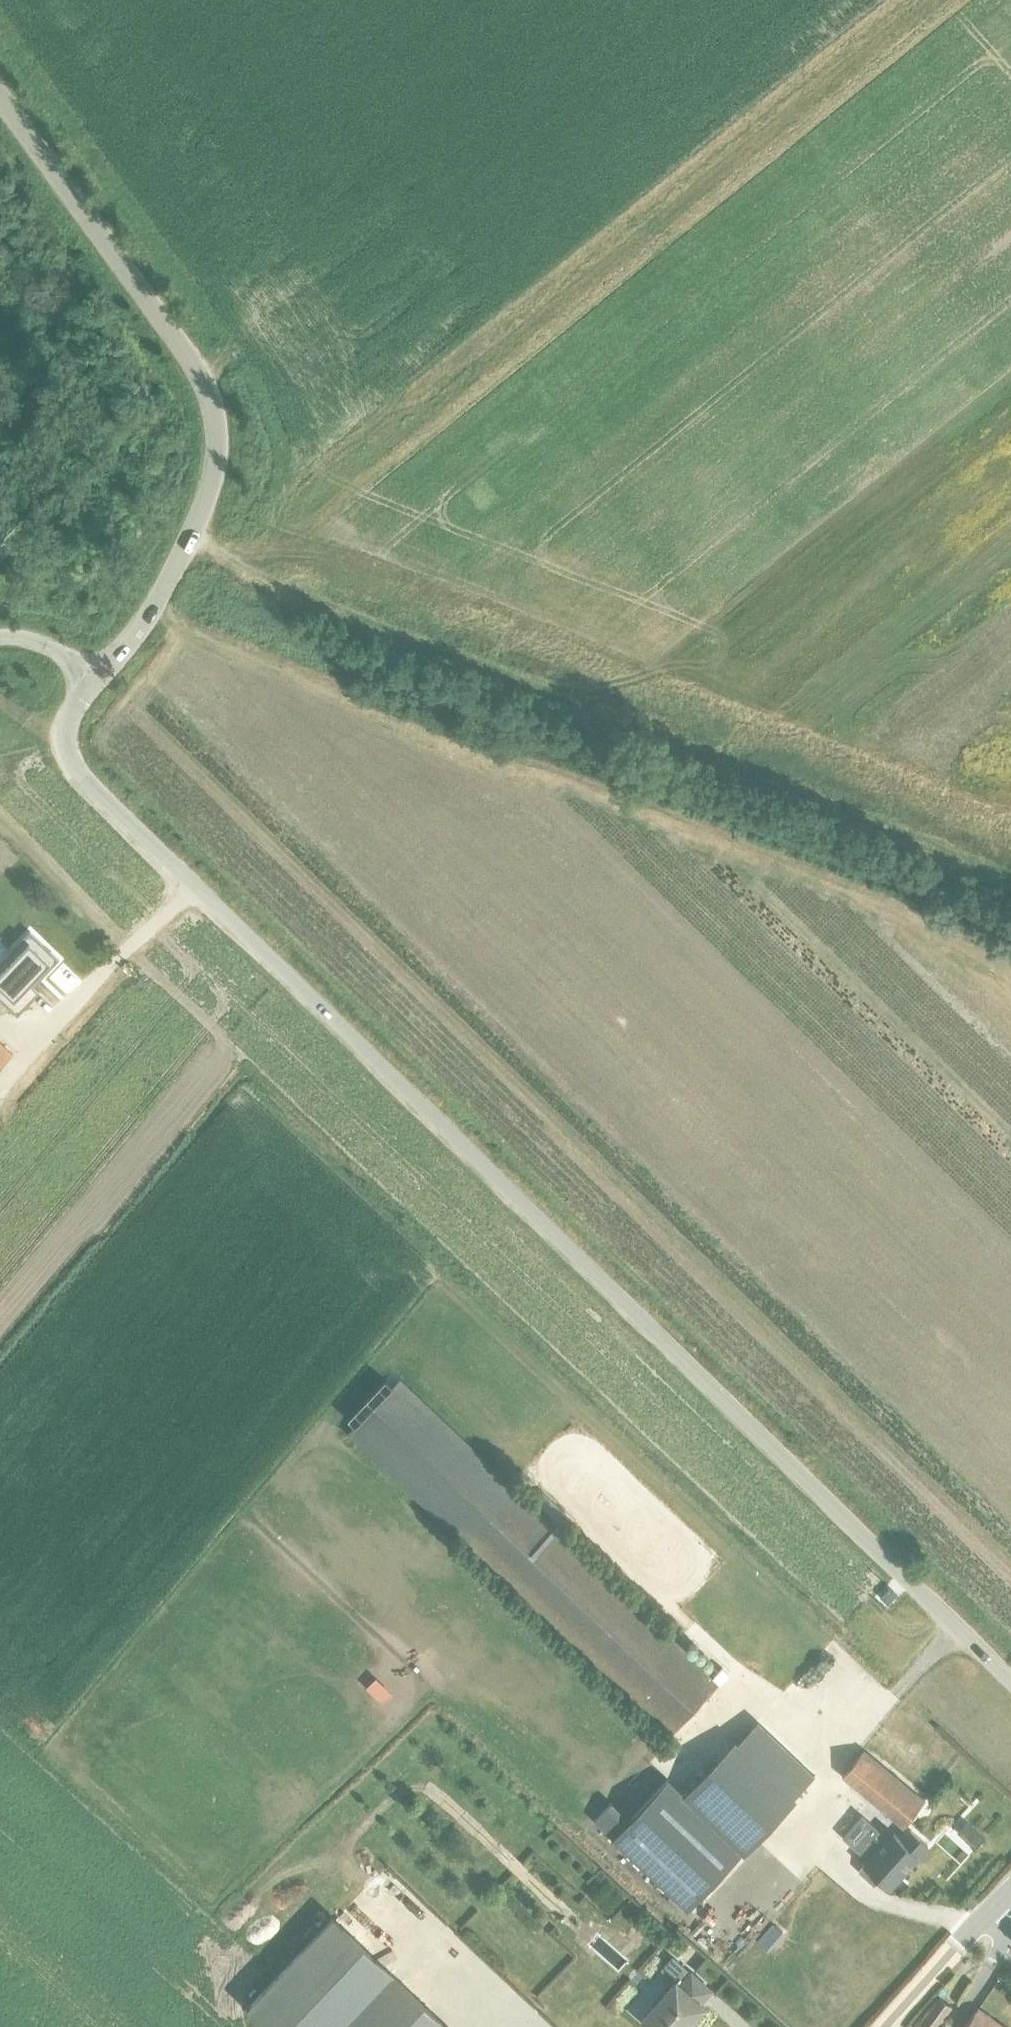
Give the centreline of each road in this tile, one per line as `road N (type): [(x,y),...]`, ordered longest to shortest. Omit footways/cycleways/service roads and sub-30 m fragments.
road 1 (tertiary): [(96,680),(66,731),(78,771),(1010,1680)]
road 2 (tertiary): [(96,680),(136,634),(192,532),(218,459),(217,430),(198,369),(0,93)]
road 3 (residential): [(887,2026),(992,1910)]
road 4 (residential): [(992,1910),(1002,1947),(953,2026)]

